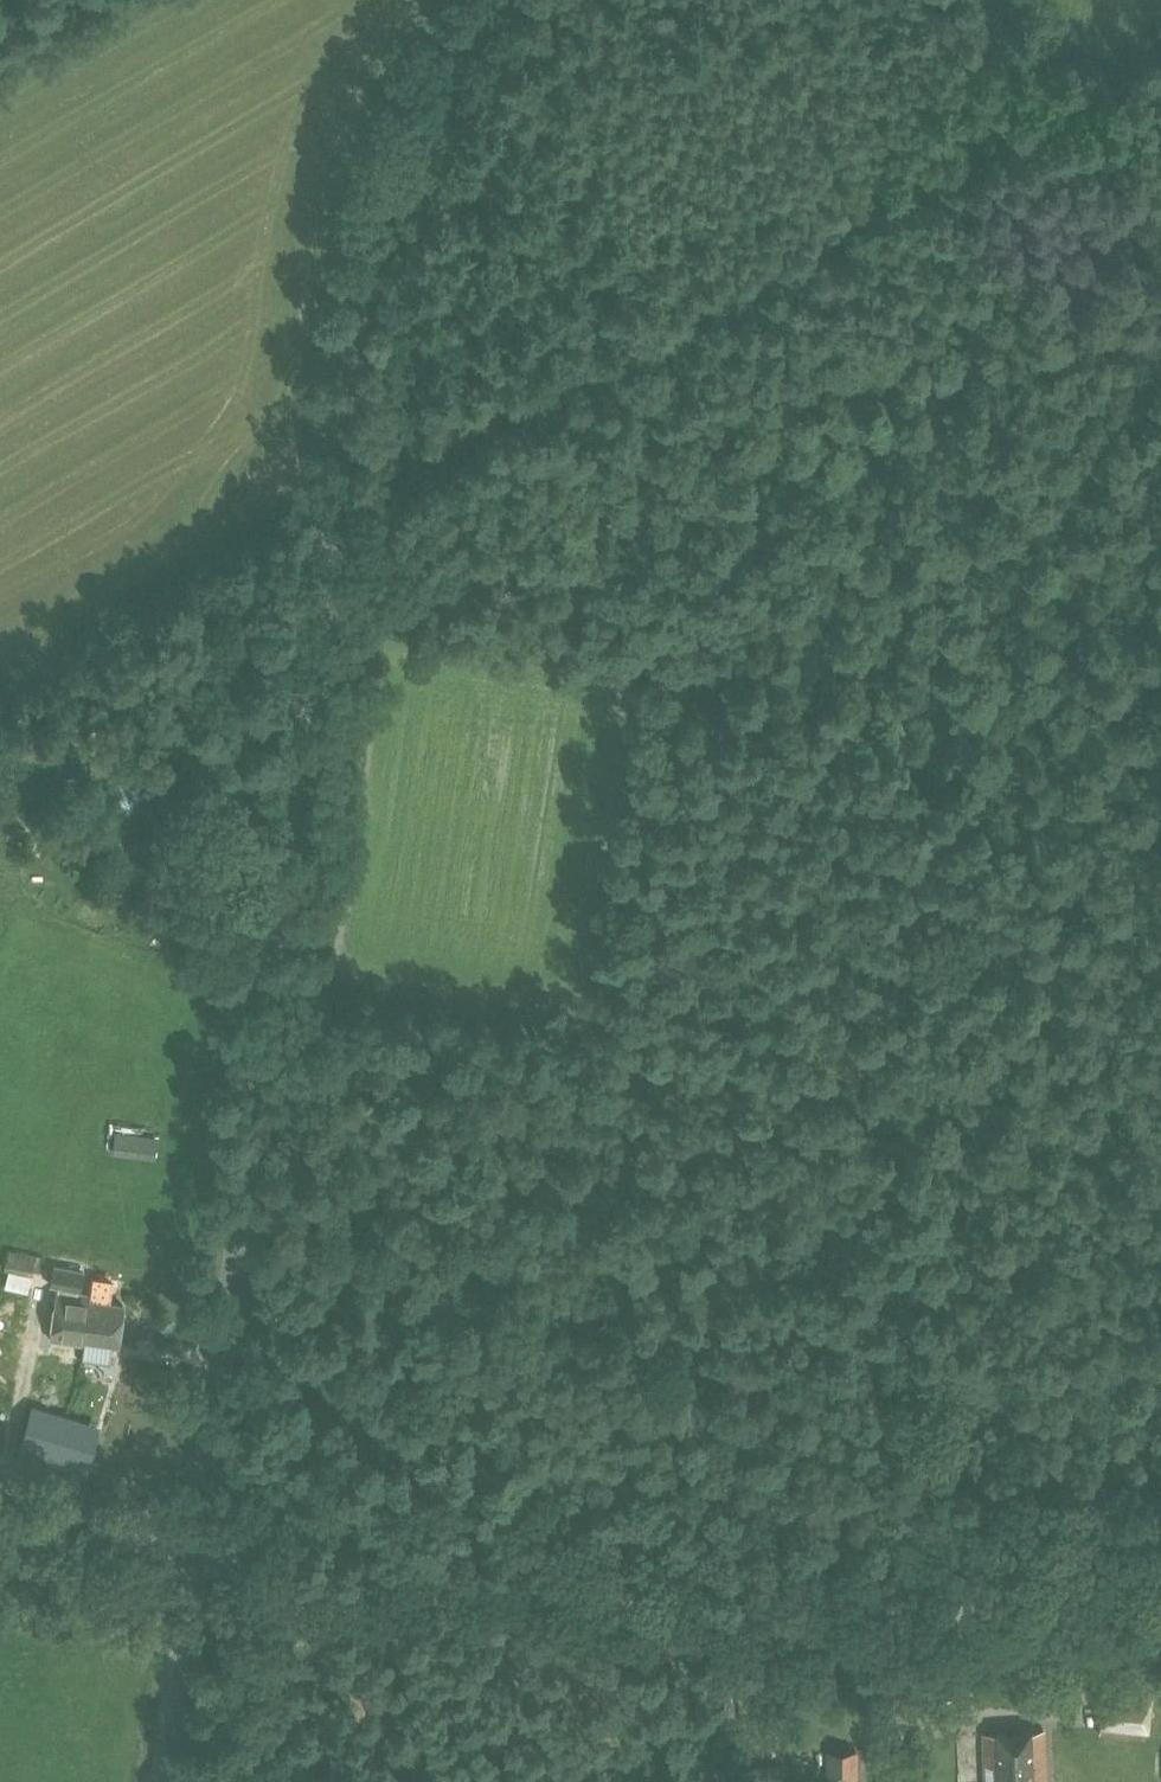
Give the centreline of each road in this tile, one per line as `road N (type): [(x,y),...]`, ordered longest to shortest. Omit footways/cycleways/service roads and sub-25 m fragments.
road 1 (tertiary): [(185,1583),(384,213),(401,150),(497,0)]
road 2 (track): [(1160,1615),(185,1583)]
road 3 (tertiary): [(158,1781),(185,1583)]
road 4 (unclassified): [(185,1583),(0,1525)]

